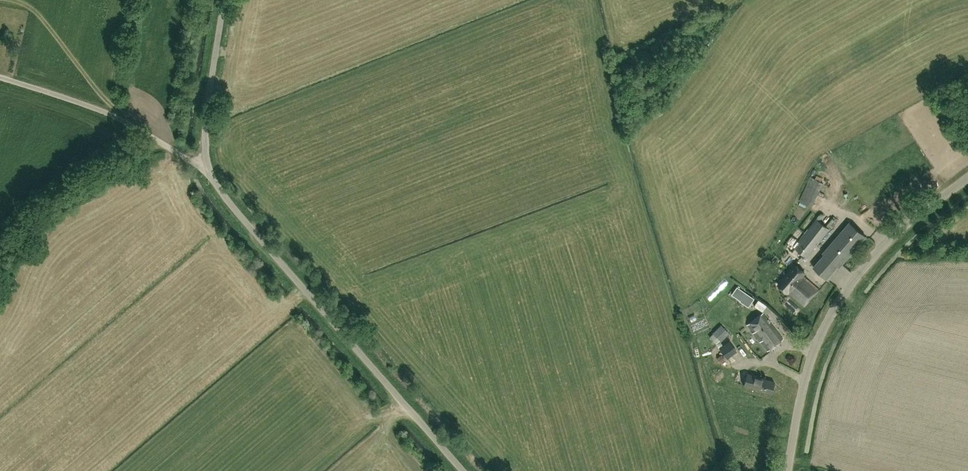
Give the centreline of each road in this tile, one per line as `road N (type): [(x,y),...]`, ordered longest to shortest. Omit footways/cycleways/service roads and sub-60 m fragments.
road 1 (unclassified): [(463,470),(240,216),(207,165)]
road 2 (unclassified): [(787,470),(810,365),(834,310),(895,233),(967,178)]
road 3 (unclassified): [(207,165),(224,0)]

